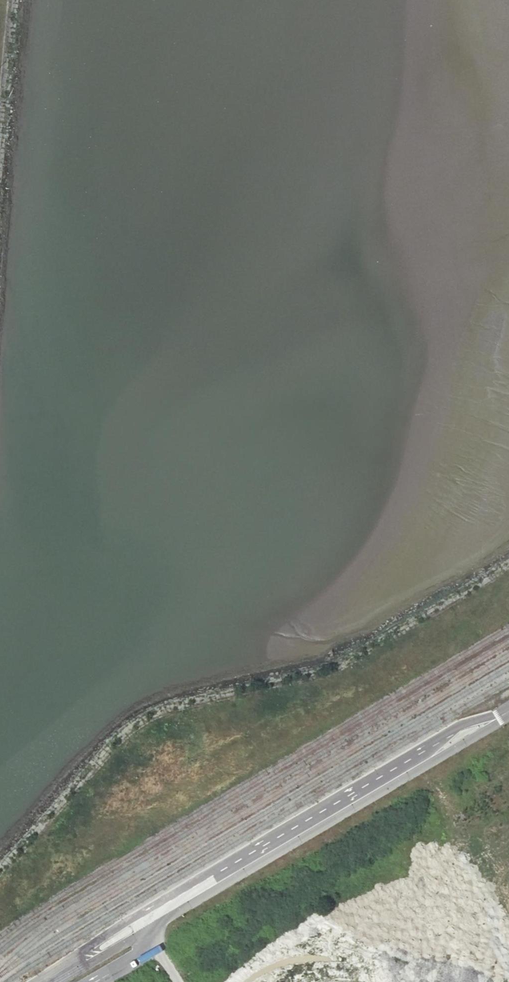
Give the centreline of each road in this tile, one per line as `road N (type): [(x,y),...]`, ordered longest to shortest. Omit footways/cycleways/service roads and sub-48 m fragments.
road 1 (unclassified): [(495,720),(467,726),(43,981)]
road 2 (unclassified): [(56,981),(484,733),(495,720)]

